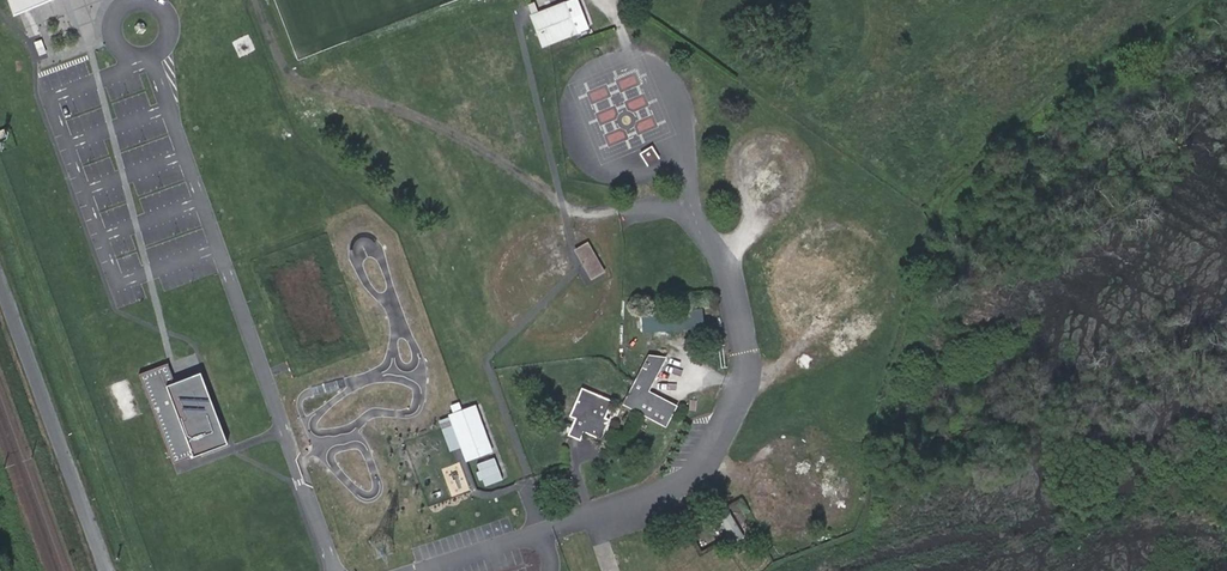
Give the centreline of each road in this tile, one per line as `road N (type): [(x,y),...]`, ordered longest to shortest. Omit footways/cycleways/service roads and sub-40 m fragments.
road 1 (unclassified): [(0,267),(120,570)]

